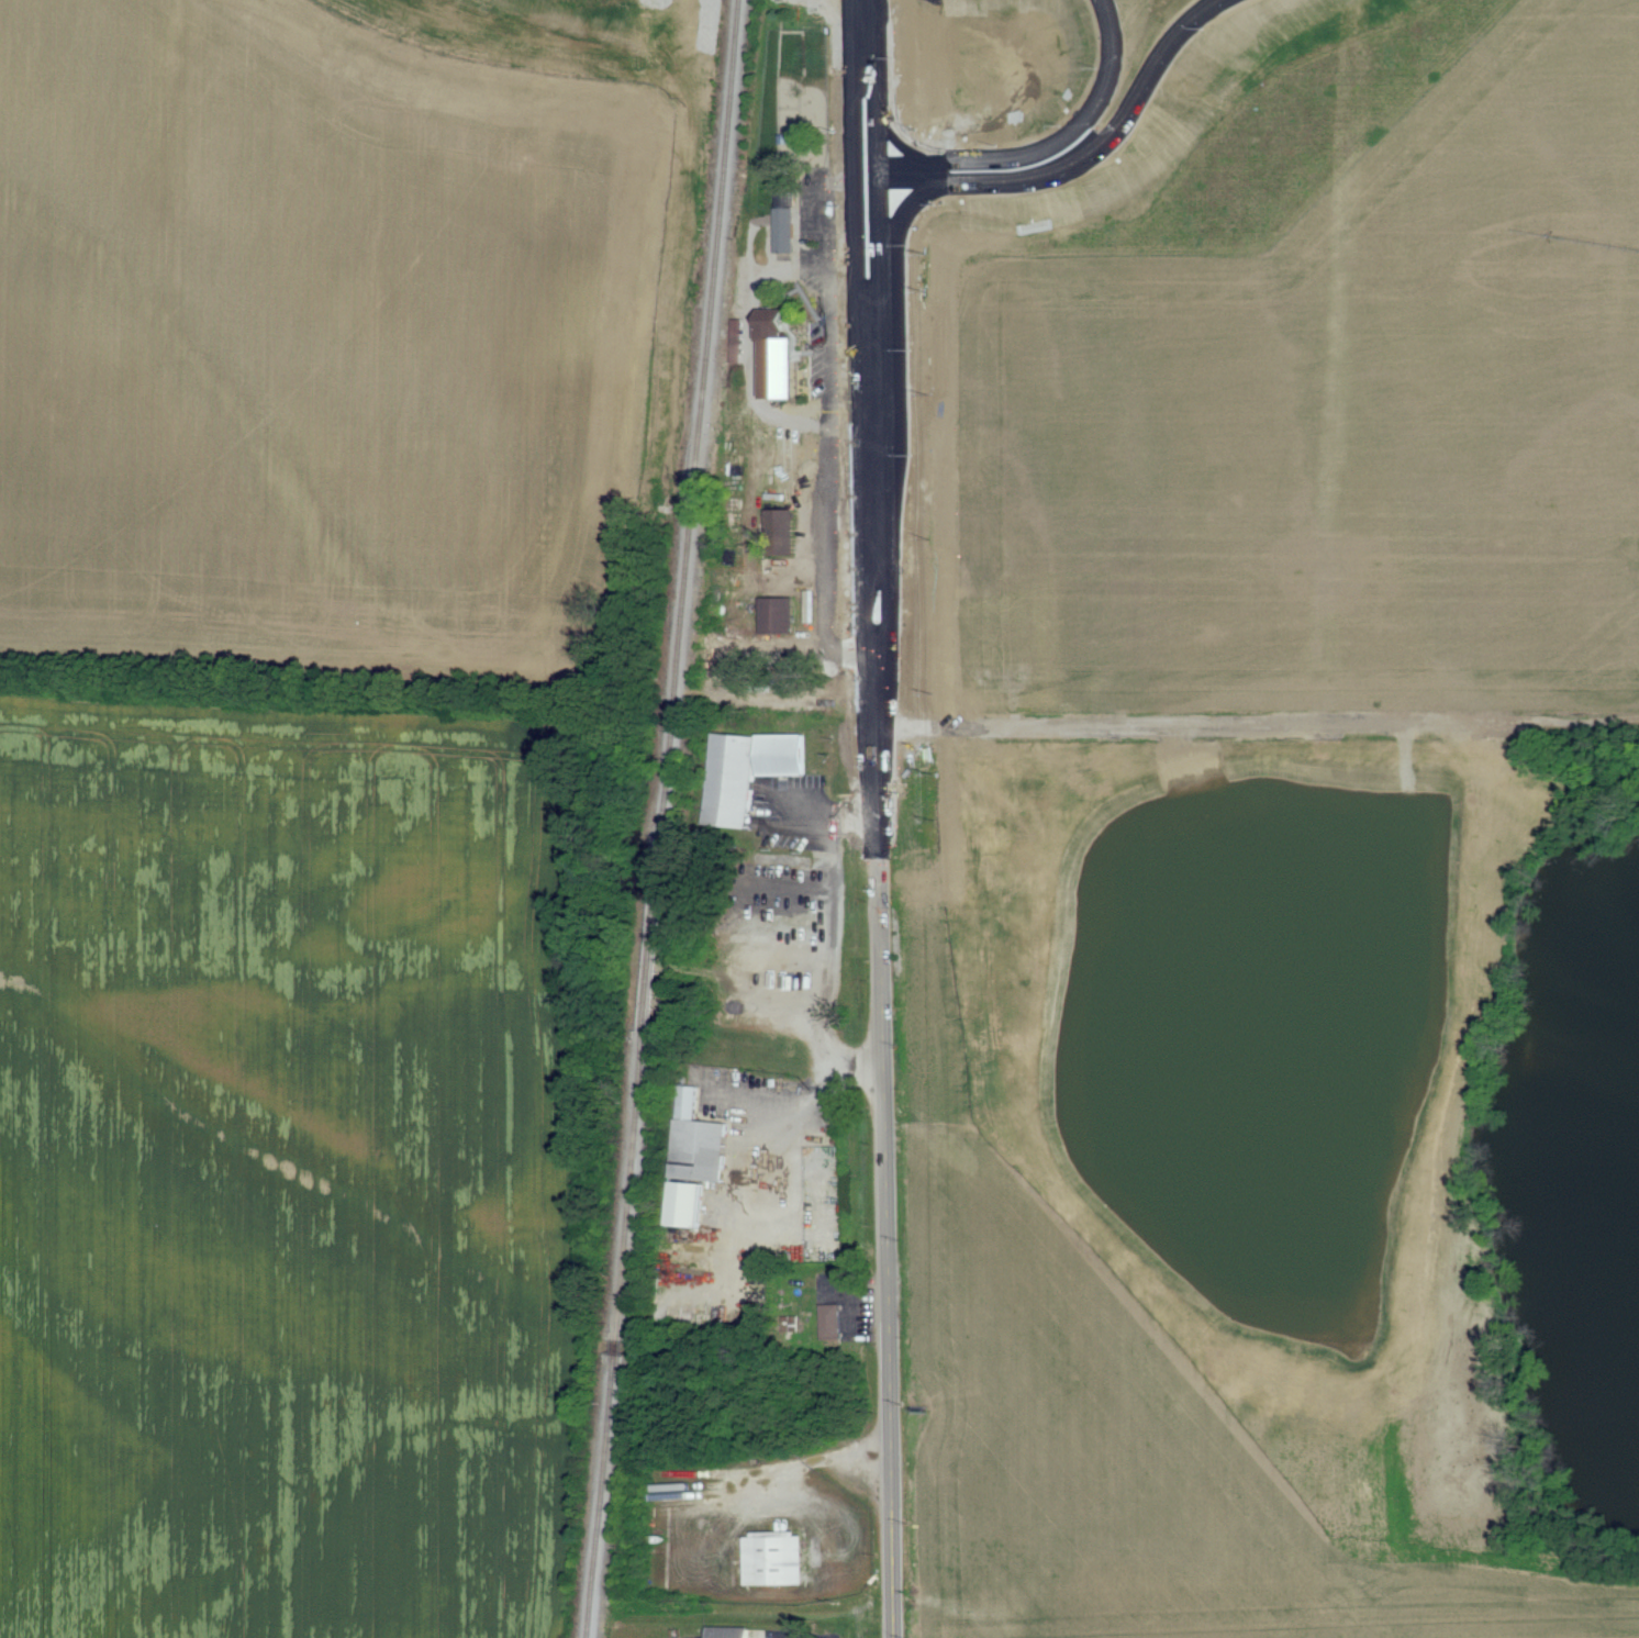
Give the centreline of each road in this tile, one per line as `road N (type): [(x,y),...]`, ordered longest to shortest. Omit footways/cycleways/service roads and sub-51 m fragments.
road 1 (secondary): [(893,1637),(878,296),(865,0)]
road 2 (primary): [(878,296),(915,196),(949,181),(1049,172),(1090,152),(1182,29),(1219,0)]
road 3 (secondary): [(866,23),(873,386)]
road 4 (primary): [(1103,0),(1112,44),(1102,94),(1079,121),(1035,149),(874,166)]

